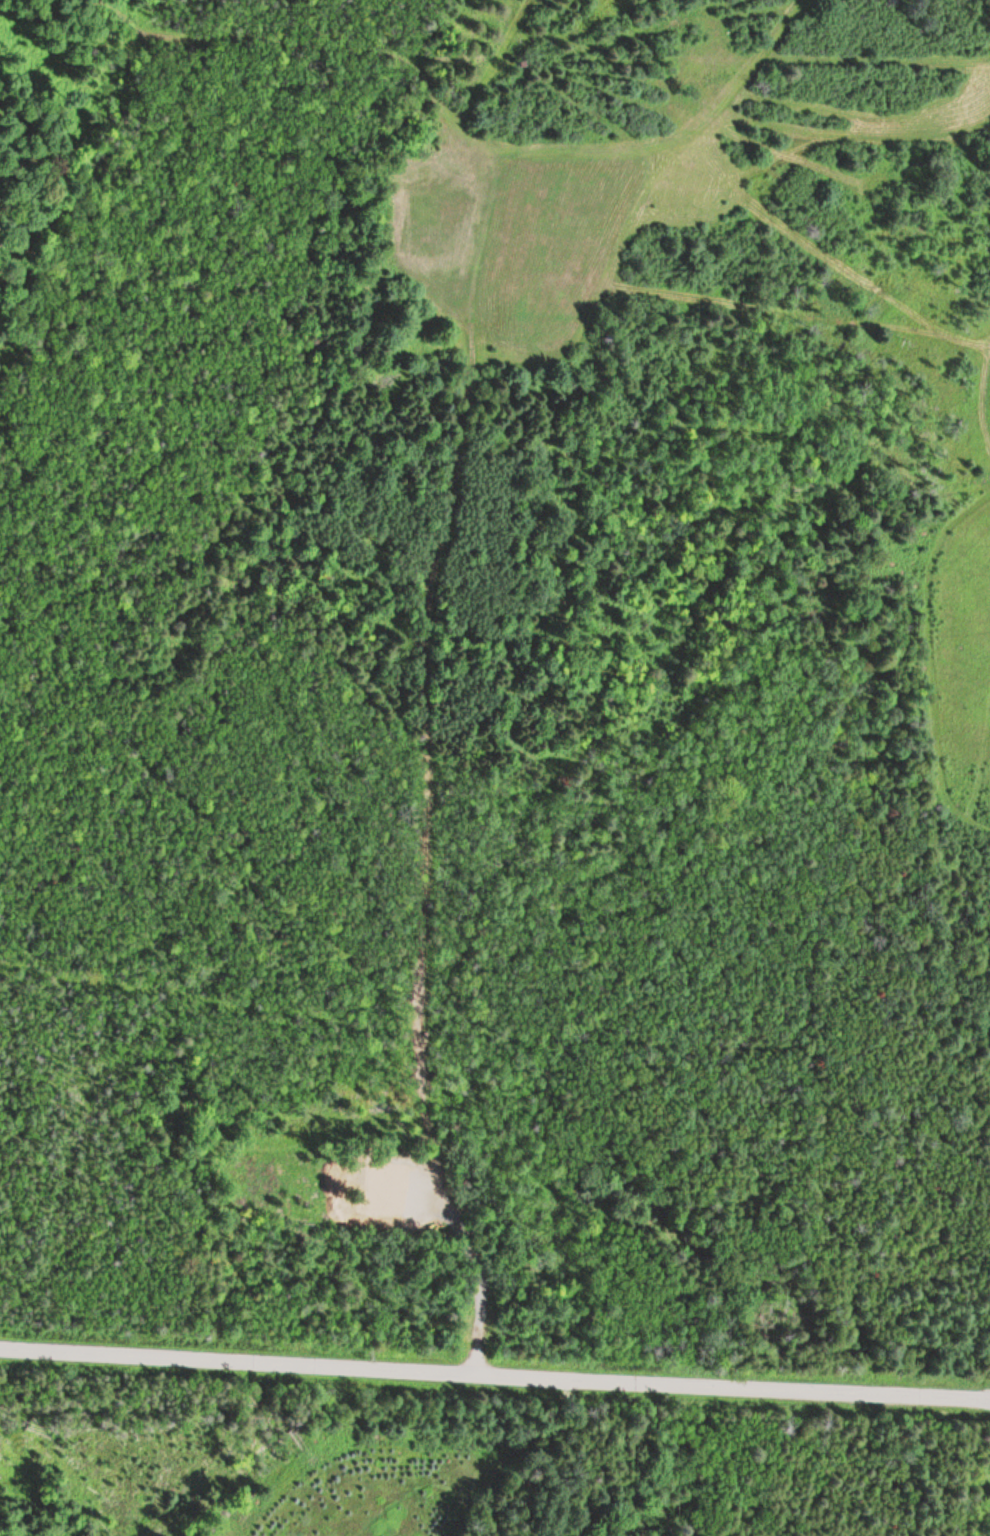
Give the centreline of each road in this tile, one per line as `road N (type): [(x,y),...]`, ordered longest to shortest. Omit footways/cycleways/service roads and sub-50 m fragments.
road 1 (residential): [(0,1352),(989,1402)]

